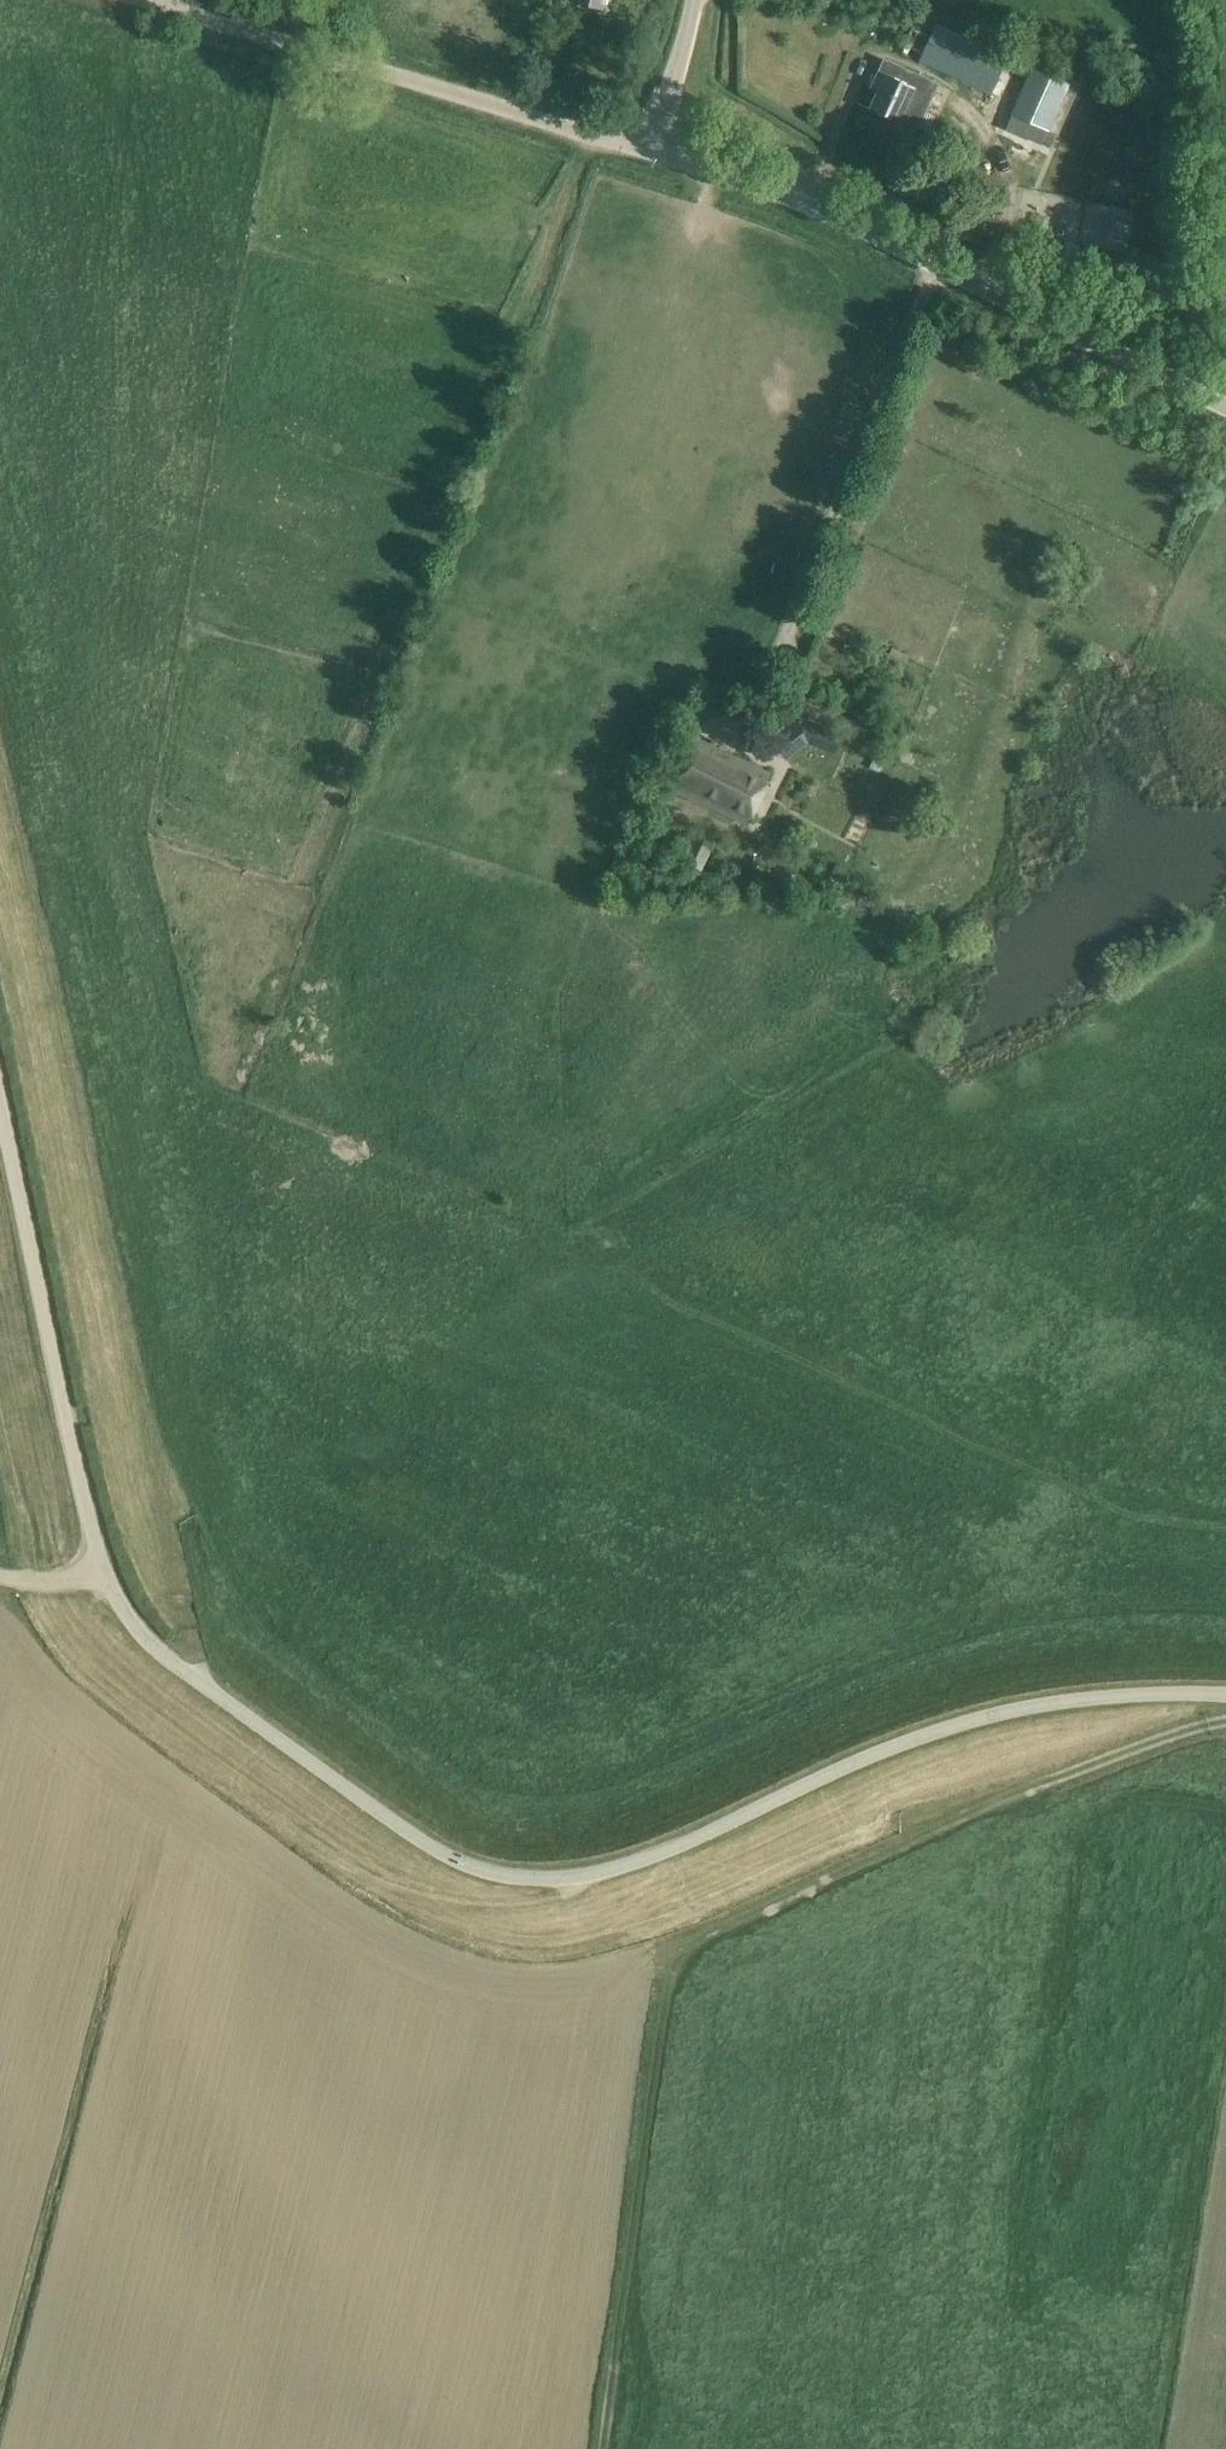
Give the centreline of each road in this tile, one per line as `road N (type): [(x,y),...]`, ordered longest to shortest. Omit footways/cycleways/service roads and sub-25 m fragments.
road 1 (unclassified): [(0,1094),(102,1574),(153,1645),(461,1864),(527,1880),(603,1878),(943,1736),(1096,1704),(1225,1697)]
road 2 (unclassified): [(1225,410),(800,204),(651,147)]
road 3 (unclassified): [(651,147),(598,138),(141,0)]
road 4 (unclassified): [(651,147),(693,0)]

